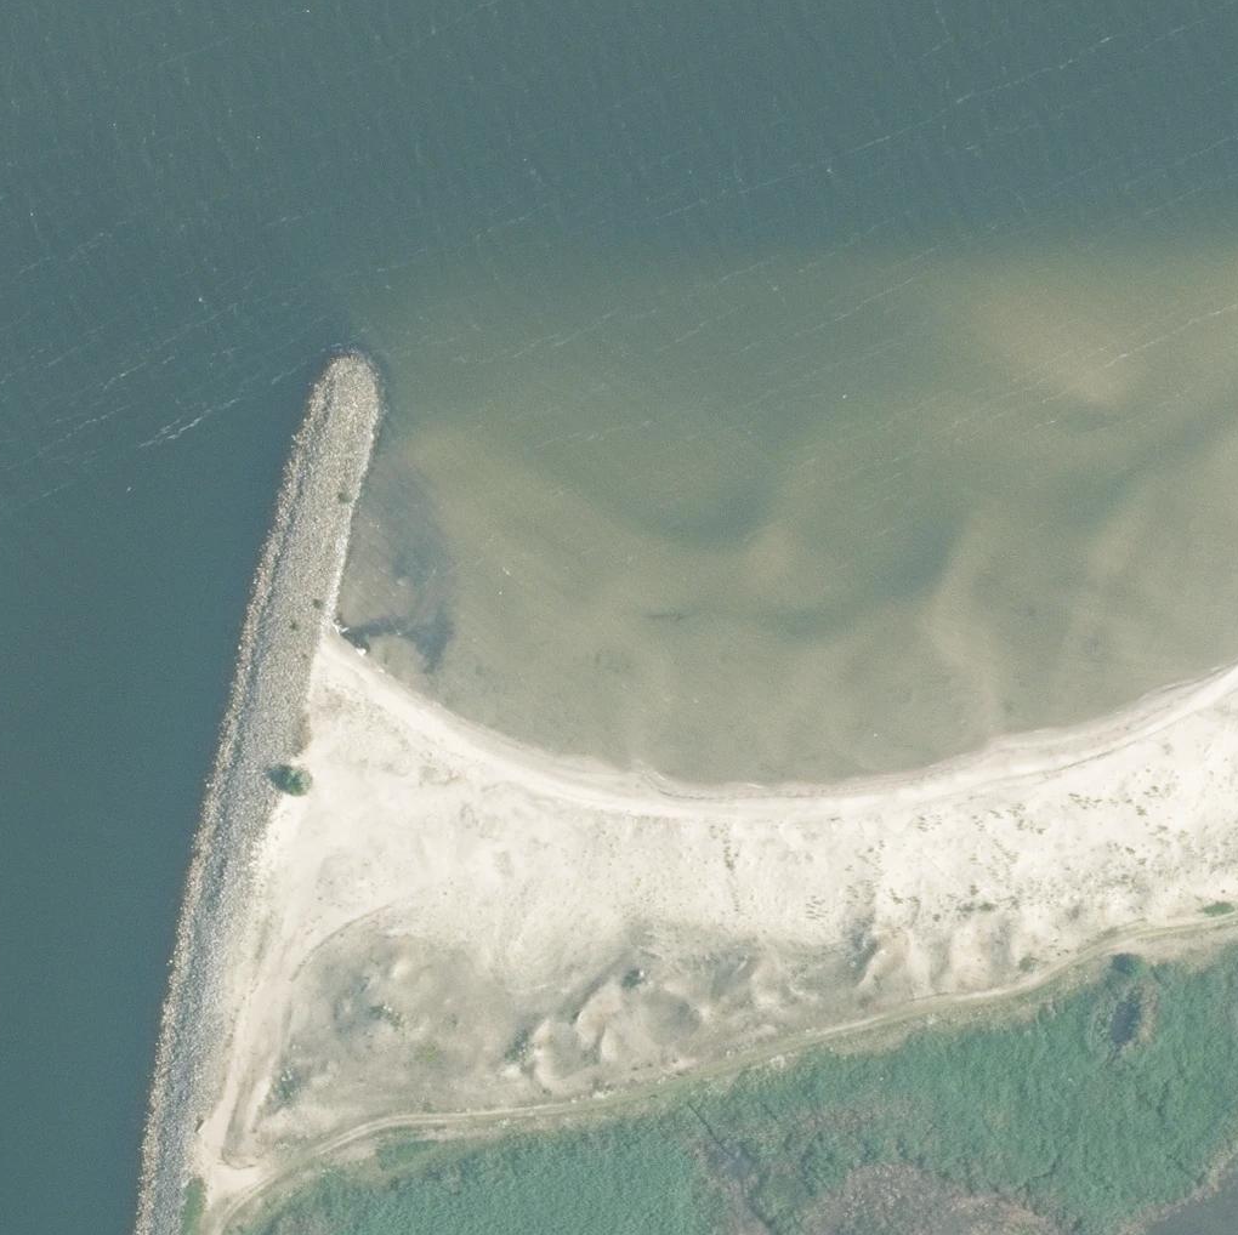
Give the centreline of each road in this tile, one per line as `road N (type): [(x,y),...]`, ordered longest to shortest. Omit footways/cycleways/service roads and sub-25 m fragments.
road 1 (track): [(1237,873),(1159,904),(1068,918),(988,966),(870,986),(563,1078),(329,1099),(210,1171),(184,1195),(171,1224)]
road 2 (track): [(171,1224),(224,965),(245,911),(277,875),(318,860)]

